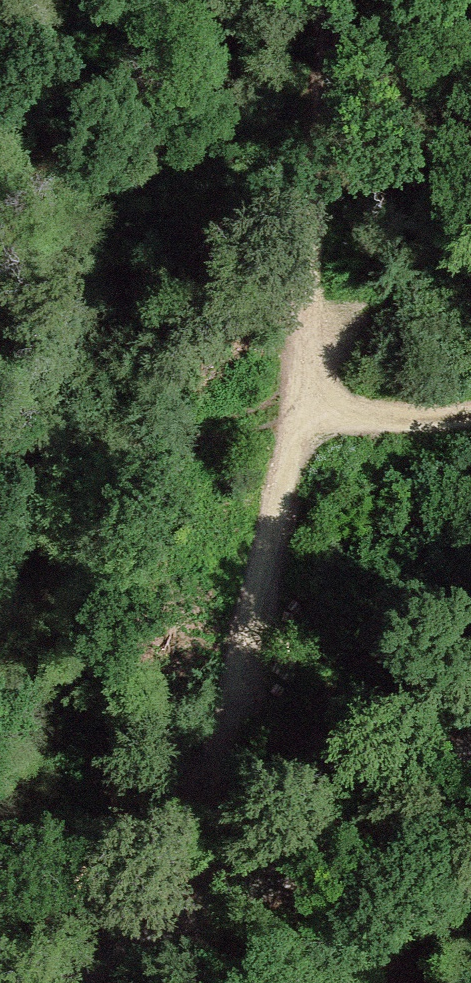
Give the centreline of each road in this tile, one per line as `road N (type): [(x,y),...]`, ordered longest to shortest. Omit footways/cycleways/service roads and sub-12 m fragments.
road 1 (track): [(332,0),(298,413),(255,631),(179,929)]
road 2 (unclassified): [(470,750),(97,982)]
road 3 (track): [(470,412),(393,421),(298,413)]

